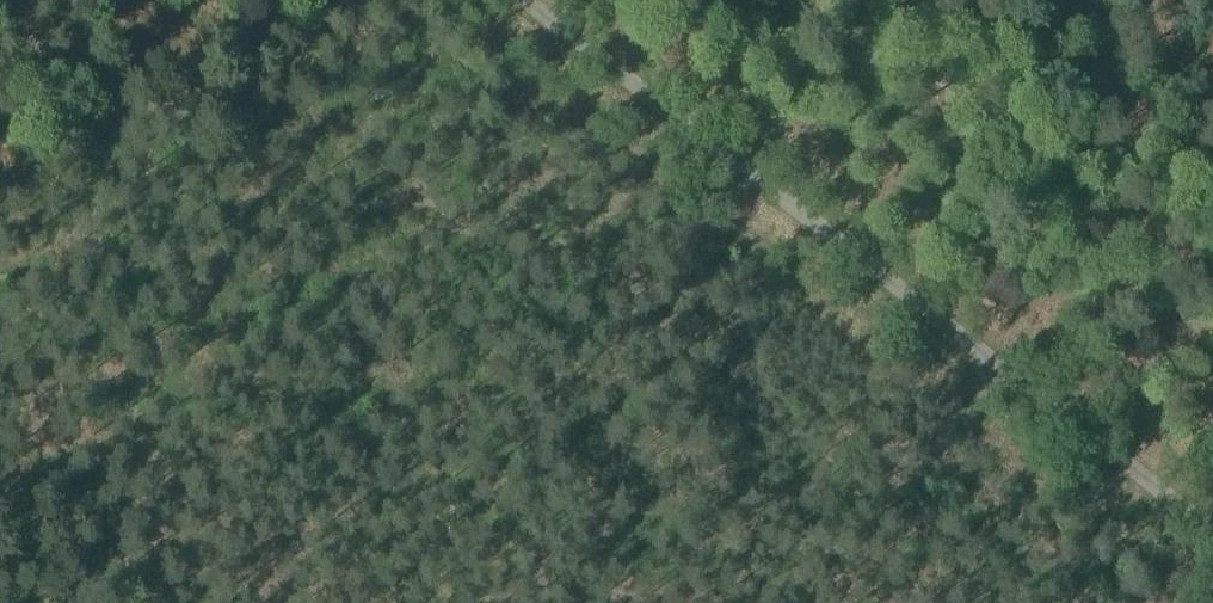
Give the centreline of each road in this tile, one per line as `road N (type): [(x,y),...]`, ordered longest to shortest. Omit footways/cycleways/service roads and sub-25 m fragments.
road 1 (unclassified): [(533,0),(1212,536)]
road 2 (track): [(0,176),(275,82),(334,0)]

